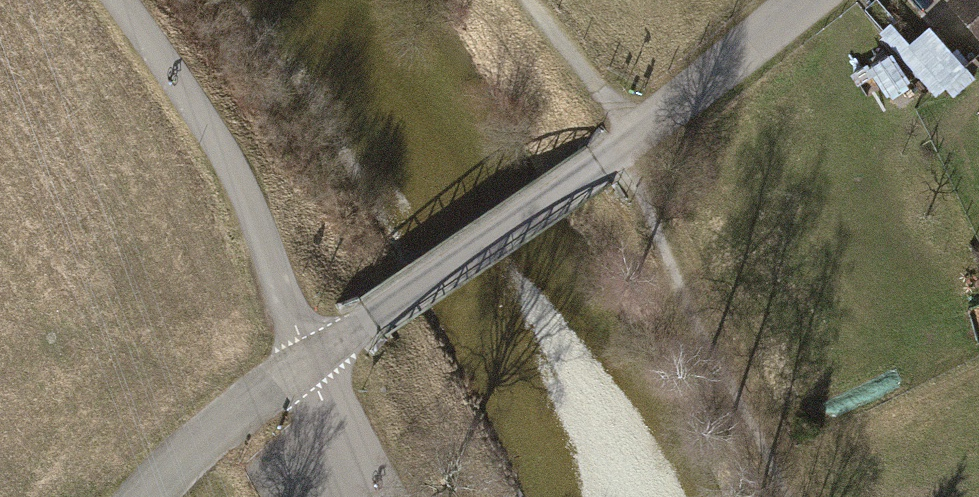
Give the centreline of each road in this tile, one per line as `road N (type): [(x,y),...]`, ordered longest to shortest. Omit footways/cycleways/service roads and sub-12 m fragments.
road 1 (residential): [(811,0),(598,165),(306,362),(218,433)]
road 2 (track): [(788,496),(673,277),(608,103),(532,0)]
road 3 (track): [(306,362),(233,177),(116,0)]

